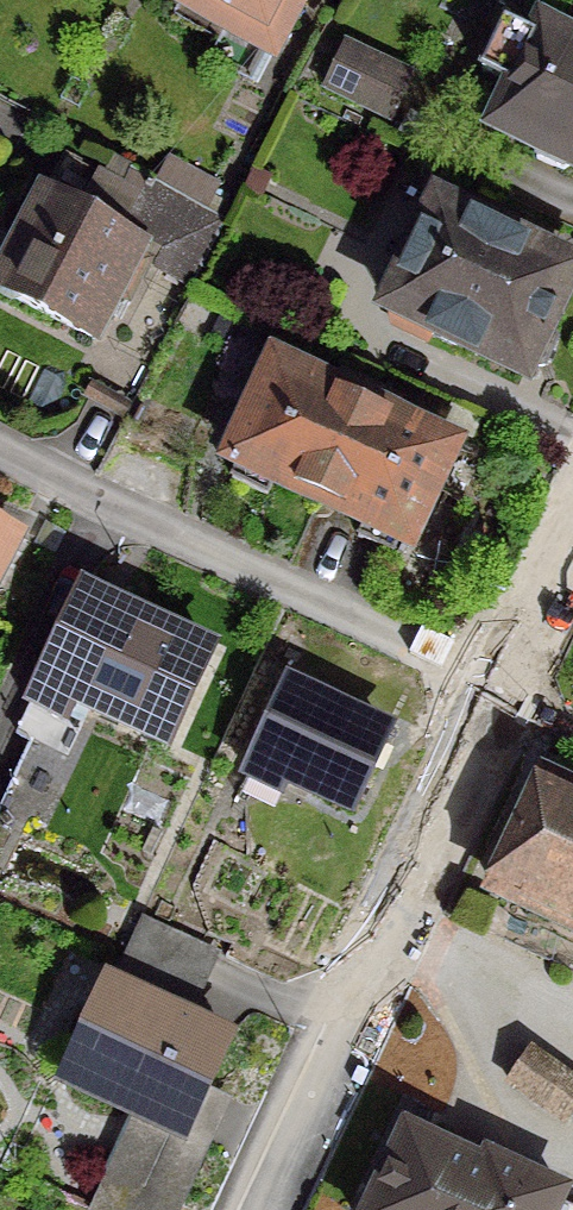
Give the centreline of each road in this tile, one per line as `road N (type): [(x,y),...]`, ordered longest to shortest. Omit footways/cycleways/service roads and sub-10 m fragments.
road 1 (residential): [(503,691),(262,1209)]
road 2 (residential): [(0,452),(503,691)]
road 3 (residential): [(572,546),(503,691)]

